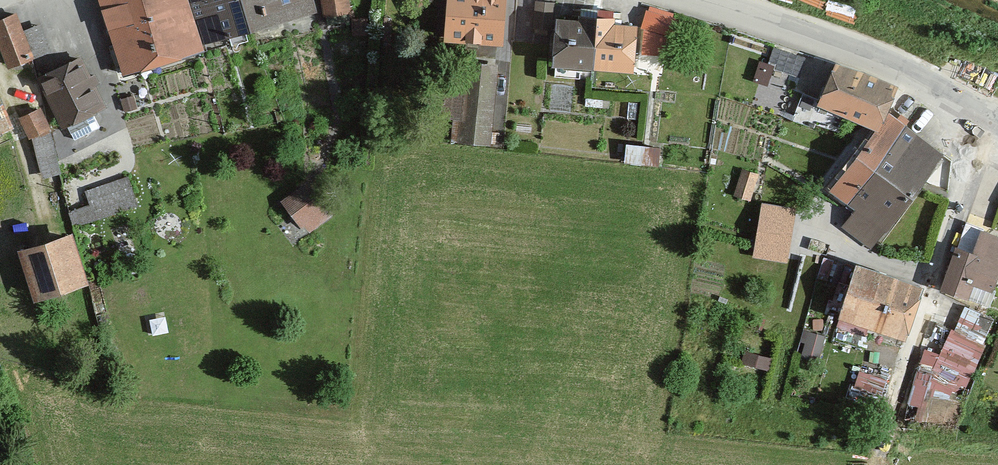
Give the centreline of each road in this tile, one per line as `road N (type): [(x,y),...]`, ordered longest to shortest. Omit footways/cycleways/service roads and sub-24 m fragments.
road 1 (tertiary): [(700,0),(893,57),(997,112)]

